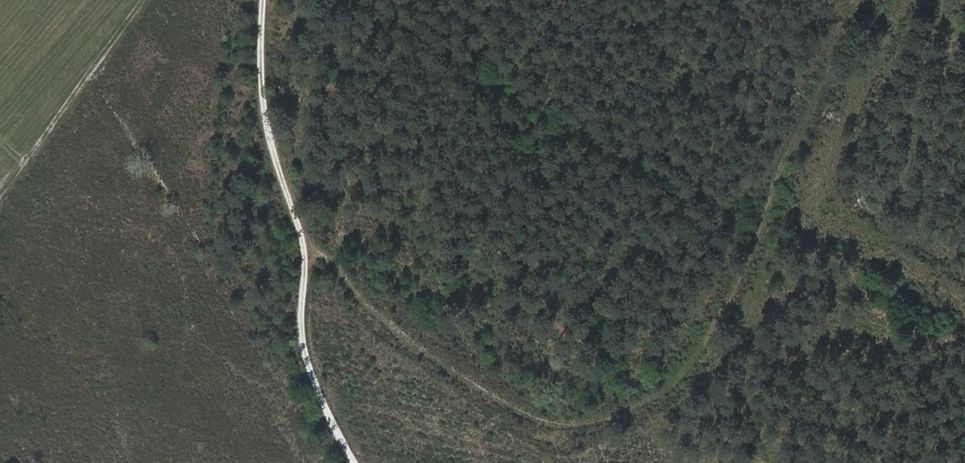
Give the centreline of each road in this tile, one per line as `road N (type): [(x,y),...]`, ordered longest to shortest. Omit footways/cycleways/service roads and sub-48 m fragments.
road 1 (track): [(302,243),(469,372),(548,418),(597,419),(667,387),(732,305),(863,0)]
road 2 (track): [(353,462),(304,352),(302,243),(263,103),(263,0)]
road 3 (track): [(150,0),(0,202)]

